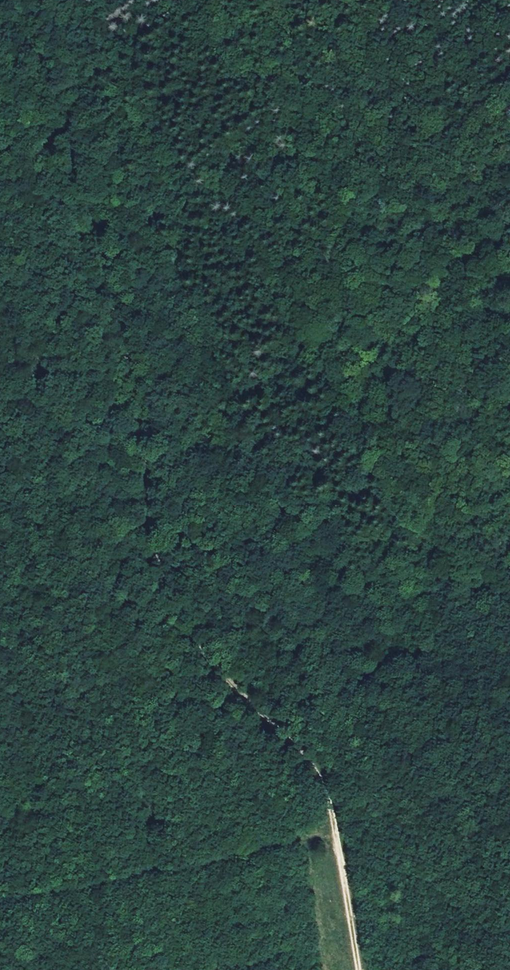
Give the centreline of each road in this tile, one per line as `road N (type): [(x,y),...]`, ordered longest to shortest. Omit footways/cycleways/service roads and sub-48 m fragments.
road 1 (track): [(329,789),(214,663),(189,627),(158,552),(139,373),(57,78),(16,0)]
road 2 (track): [(48,0),(284,503),(294,547)]
road 3 (track): [(329,789),(294,547)]
road 4 (track): [(294,547),(339,575),(409,590),(509,570)]
road 5 (track): [(360,969),(334,824)]

